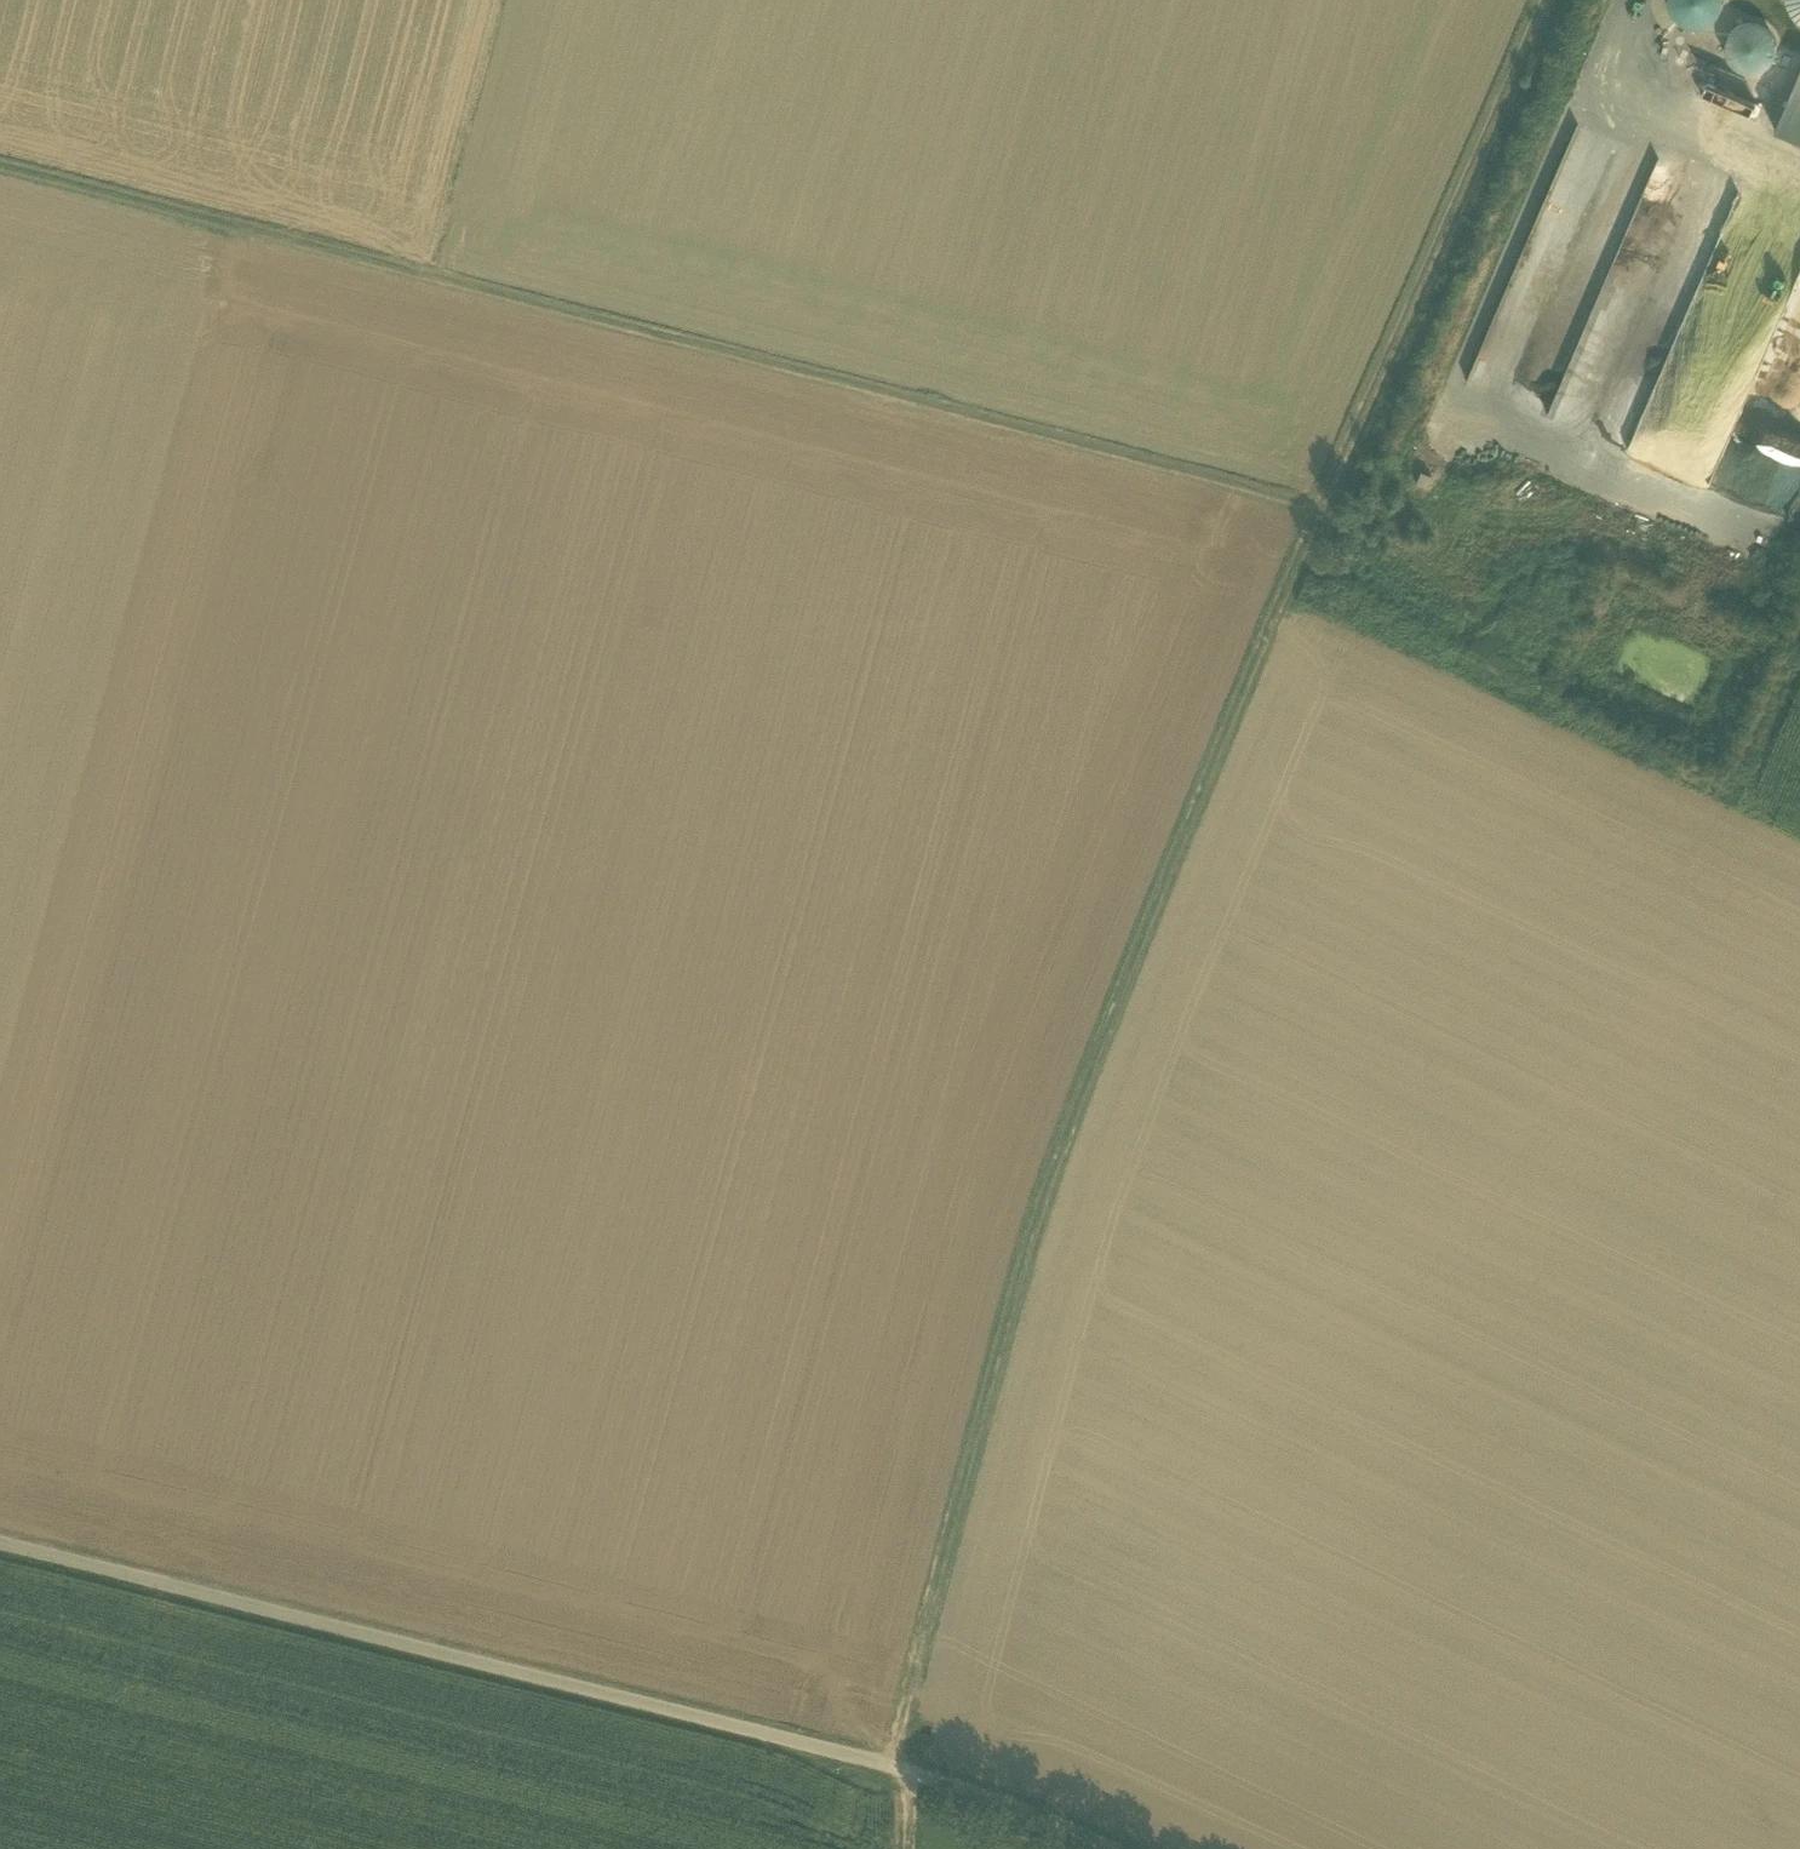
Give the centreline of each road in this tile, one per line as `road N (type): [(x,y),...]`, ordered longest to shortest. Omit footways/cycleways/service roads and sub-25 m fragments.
road 1 (track): [(903,1769),(899,1735),(1047,1187),(1324,508),(1546,0)]
road 2 (track): [(1324,508),(0,166)]
road 3 (unclassified): [(1113,1848),(903,1769),(0,1542)]

